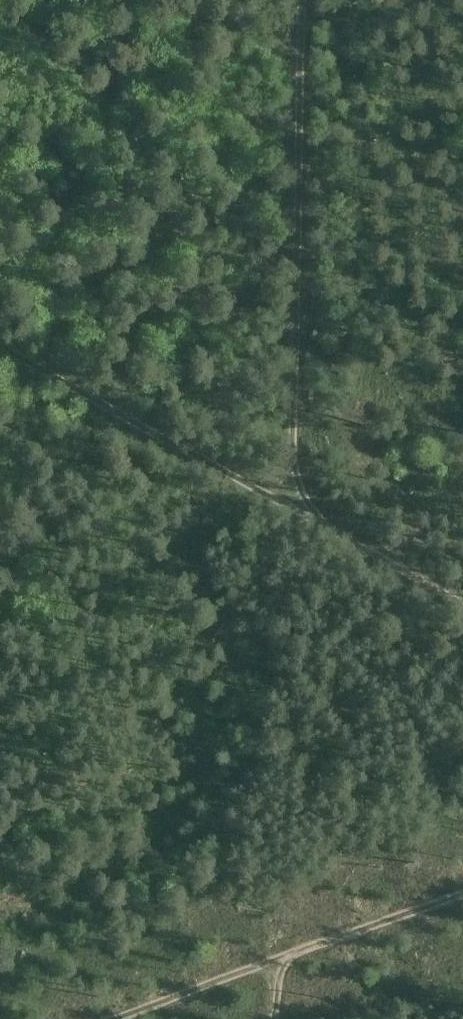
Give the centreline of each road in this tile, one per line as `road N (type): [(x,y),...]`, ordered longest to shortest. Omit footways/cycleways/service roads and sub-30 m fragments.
road 1 (track): [(462,603),(0,344)]
road 2 (track): [(303,0),(292,508)]
road 3 (track): [(462,889),(104,1018)]

